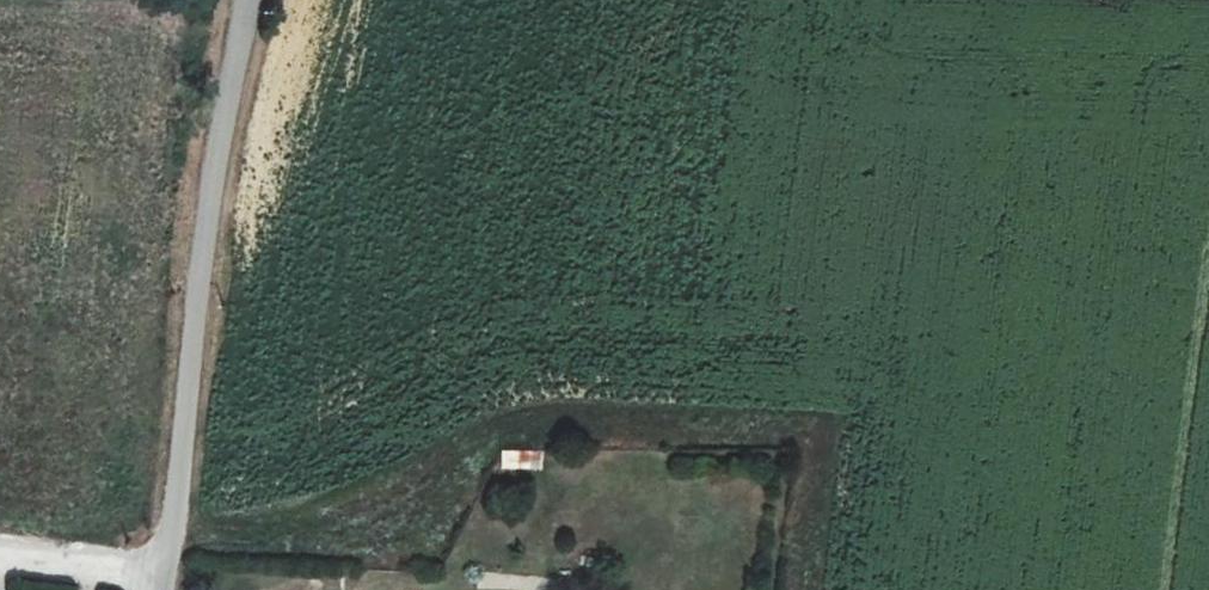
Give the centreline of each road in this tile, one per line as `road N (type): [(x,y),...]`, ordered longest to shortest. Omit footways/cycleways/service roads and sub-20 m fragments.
road 1 (residential): [(239,0),(152,589)]

